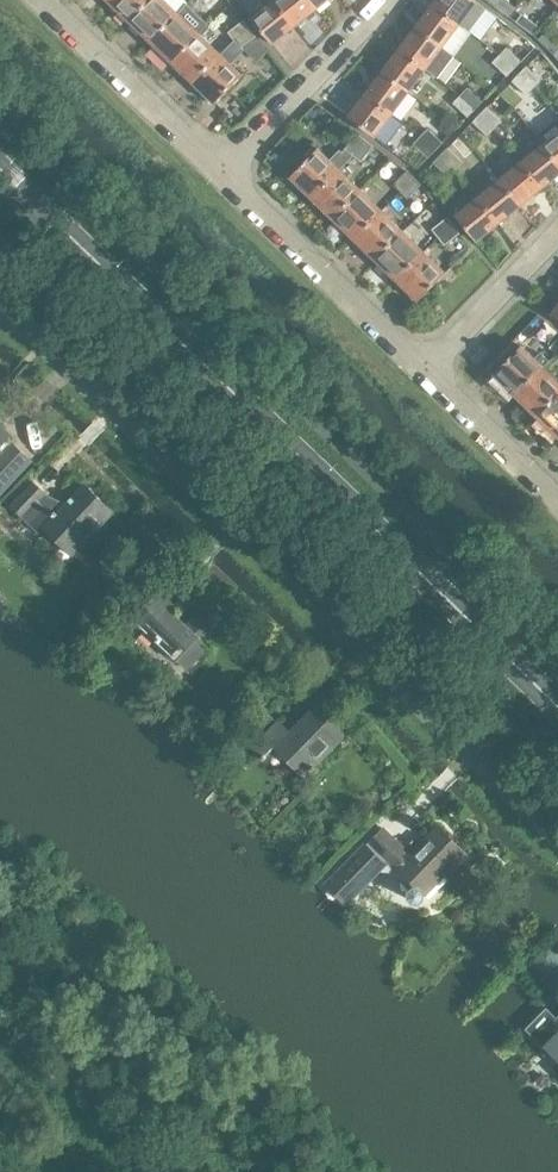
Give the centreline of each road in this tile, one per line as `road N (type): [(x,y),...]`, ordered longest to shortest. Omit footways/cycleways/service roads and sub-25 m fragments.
road 1 (tertiary): [(557,710),(0,174)]
road 2 (unclassified): [(557,845),(0,313)]
road 3 (unclassified): [(430,367),(228,167)]
road 4 (unclassified): [(228,167),(53,0)]
road 5 (unclassified): [(228,167),(391,0)]
road 6 (unclassified): [(430,367),(557,235)]
road 7 (unclassified): [(430,367),(557,492)]

